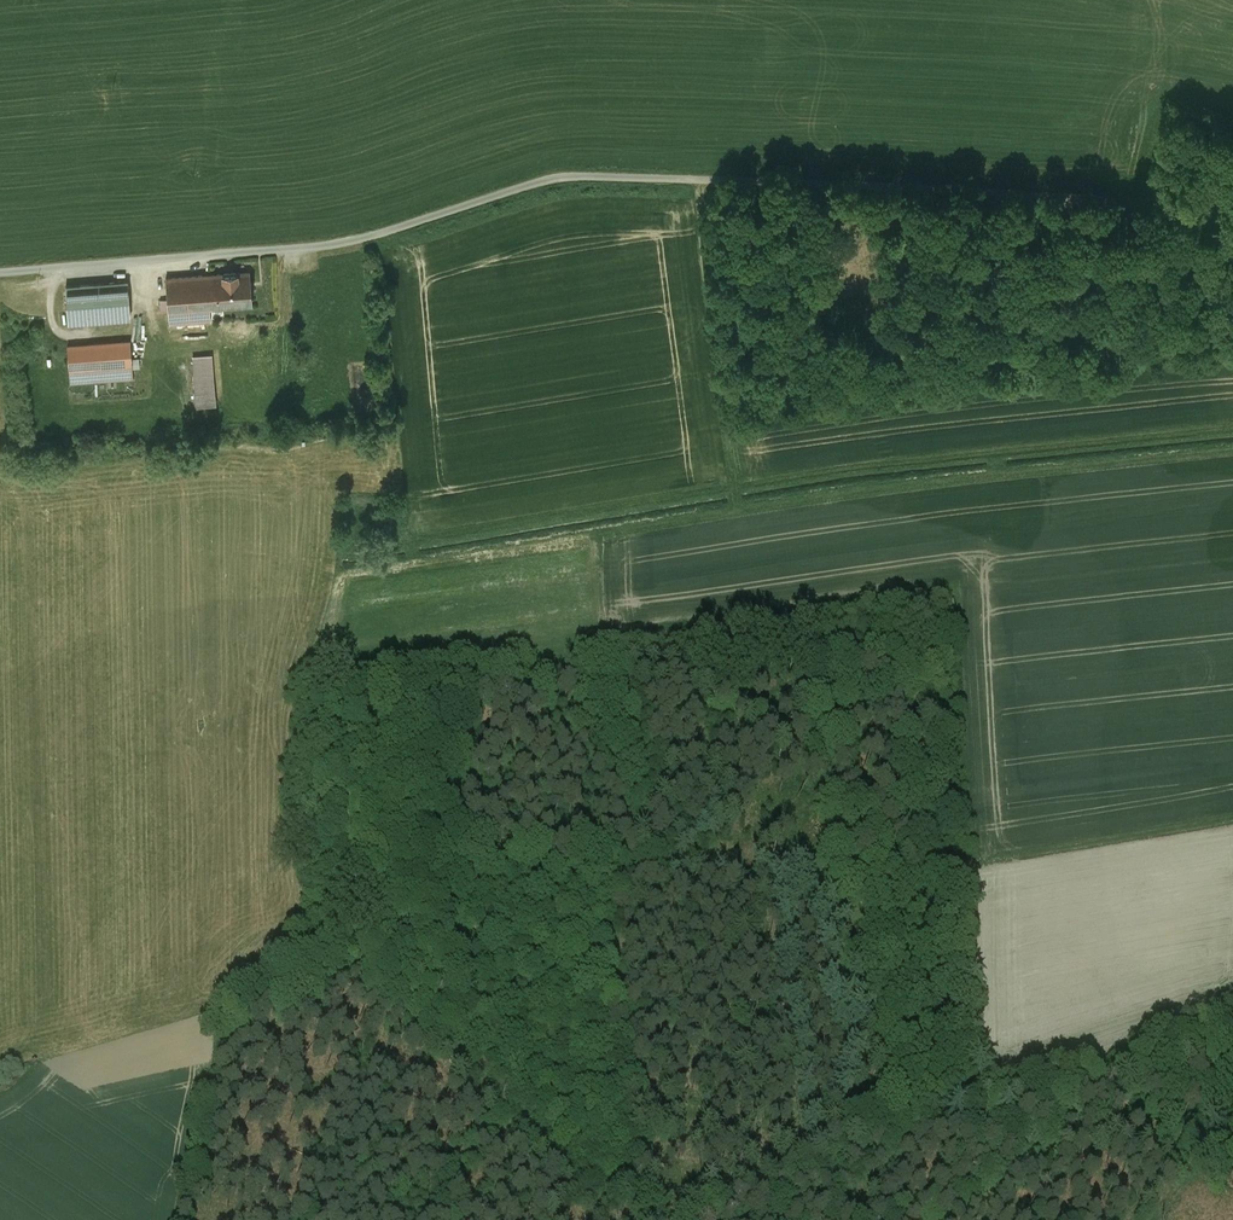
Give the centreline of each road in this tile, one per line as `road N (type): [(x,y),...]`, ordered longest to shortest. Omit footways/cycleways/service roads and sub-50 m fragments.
road 1 (unclassified): [(1232,205),(569,178),(361,241),(0,273)]

